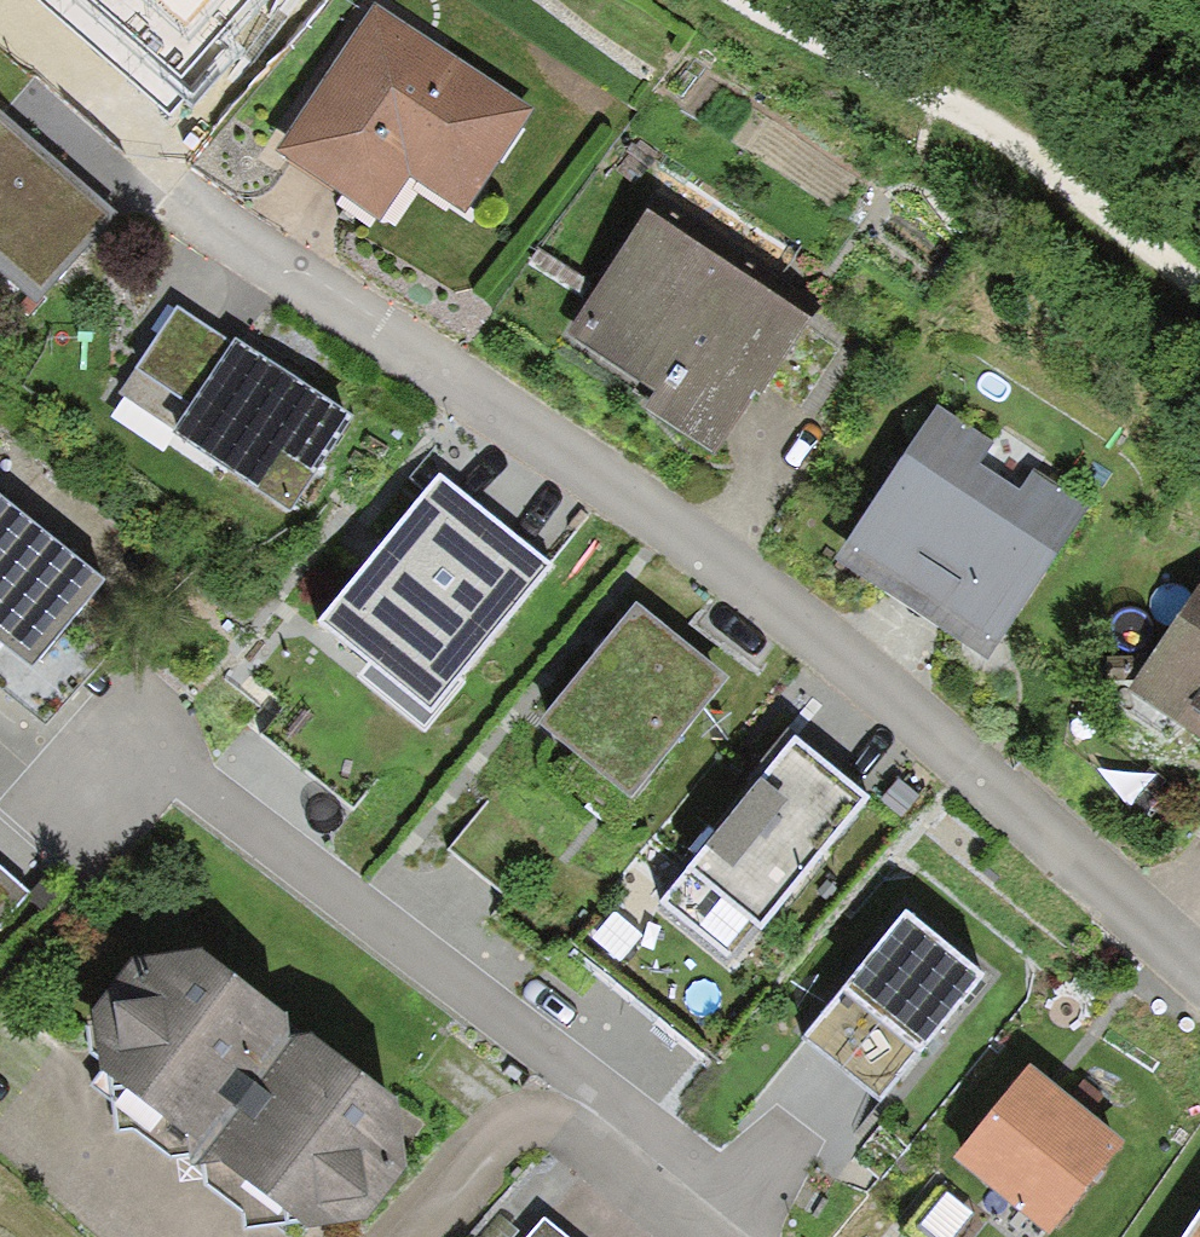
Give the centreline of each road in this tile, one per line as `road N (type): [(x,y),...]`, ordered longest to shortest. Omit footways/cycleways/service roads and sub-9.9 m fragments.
road 1 (residential): [(219,227),(737,577),(1199,987)]
road 2 (residential): [(710,1236),(655,1138),(133,729),(44,840)]
road 3 (track): [(745,0),(1028,148),(1199,288)]

